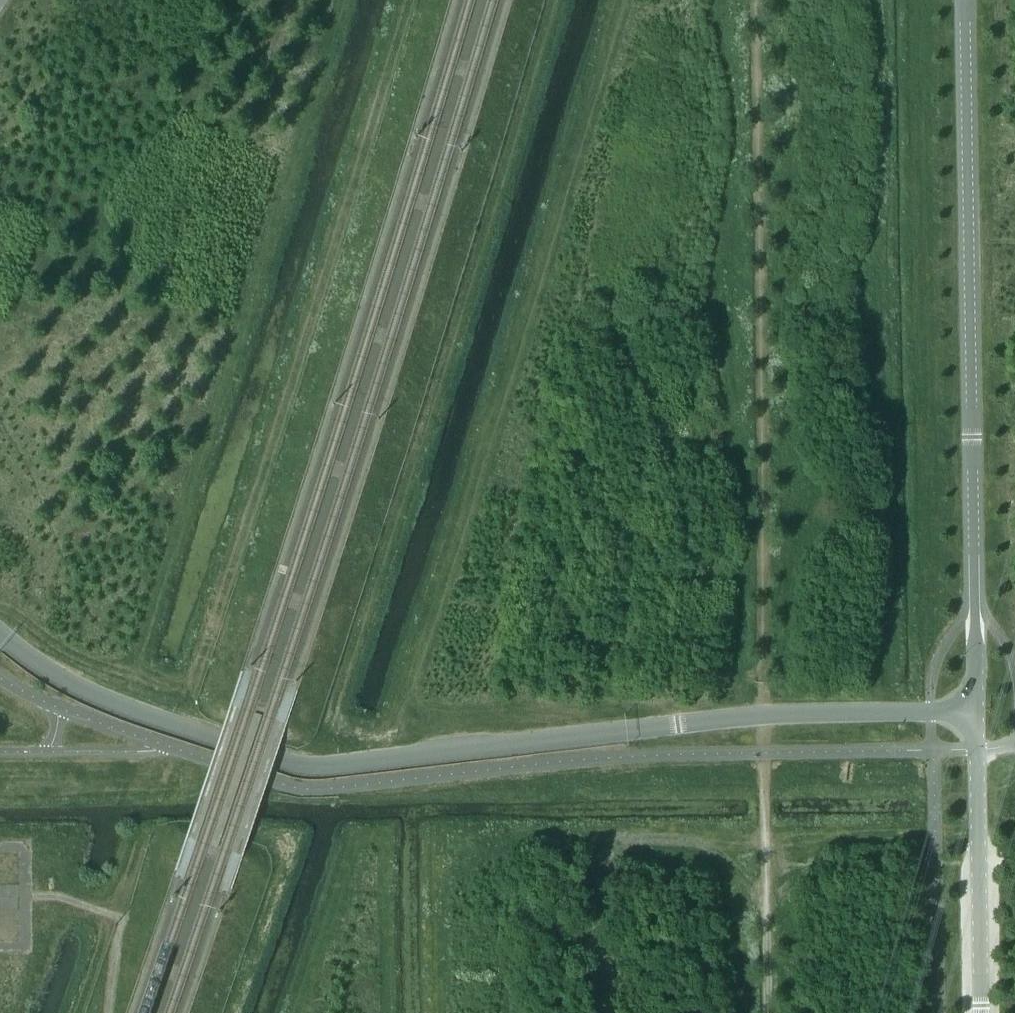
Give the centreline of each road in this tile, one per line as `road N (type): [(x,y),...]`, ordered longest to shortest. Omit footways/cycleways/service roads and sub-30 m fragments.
road 1 (unclassified): [(975,707),(763,715),(297,767),(102,700),(0,633)]
road 2 (unclassified): [(966,0),(975,707)]
road 3 (unclassified): [(975,707),(982,1012)]

